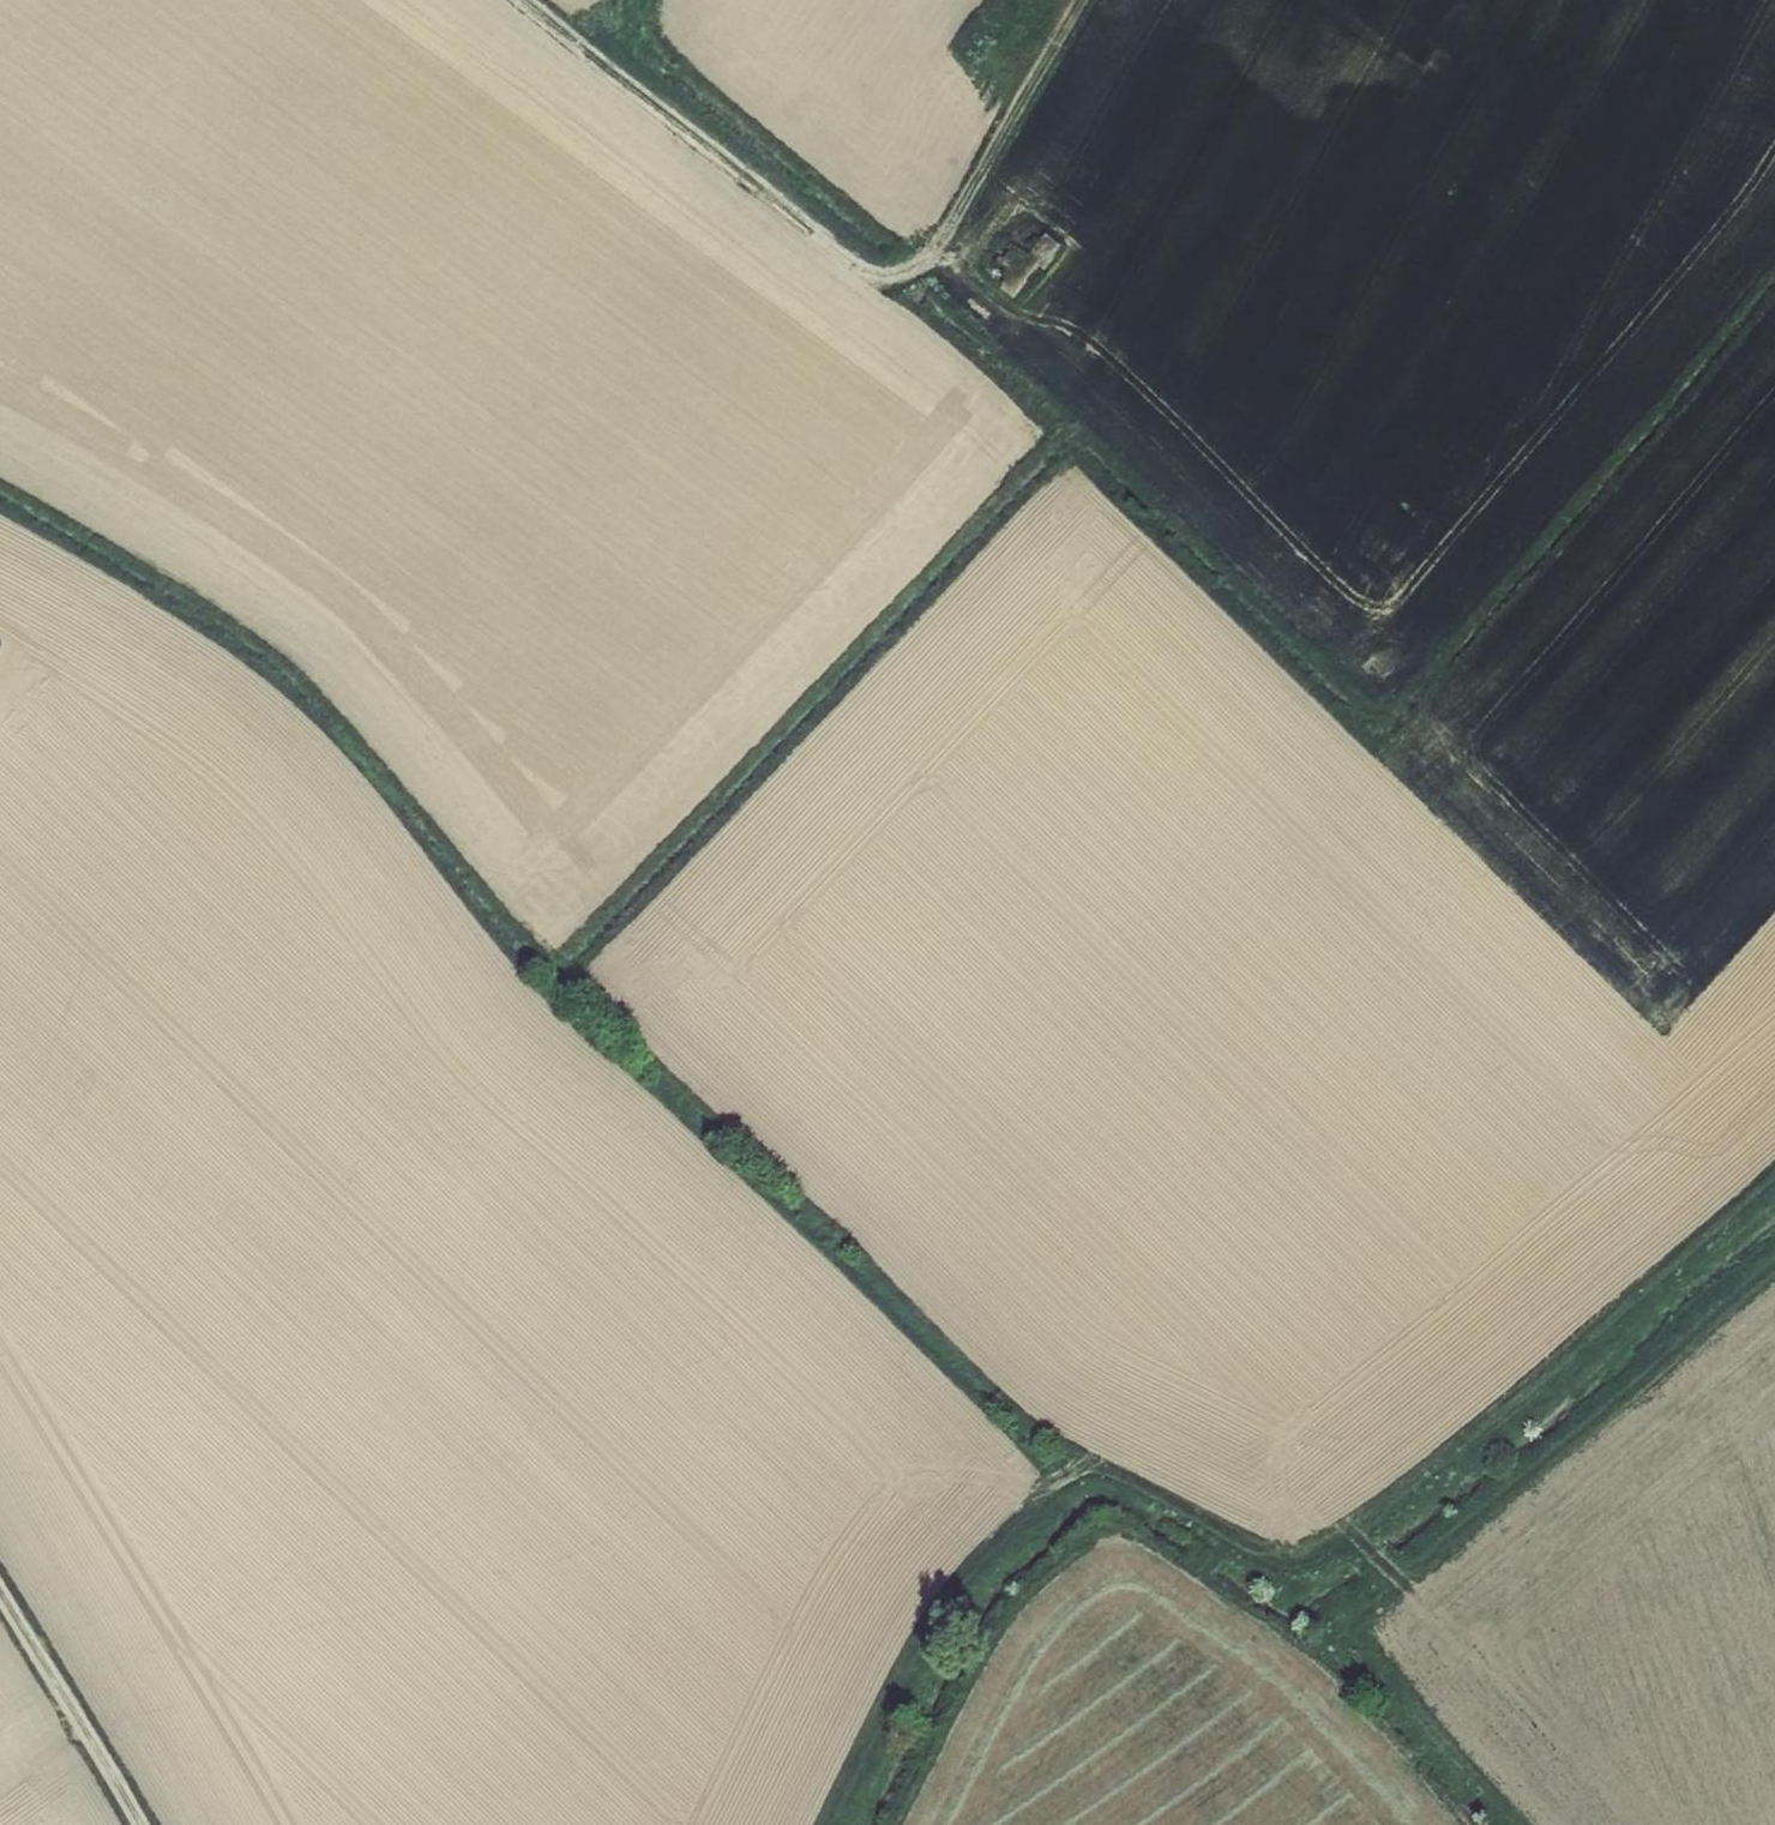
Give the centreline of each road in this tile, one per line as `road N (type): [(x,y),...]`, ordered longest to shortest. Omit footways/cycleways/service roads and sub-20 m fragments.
road 1 (track): [(511,0),(886,276),(908,275),(932,251),(1082,0)]
road 2 (track): [(141,1824),(0,1590)]

